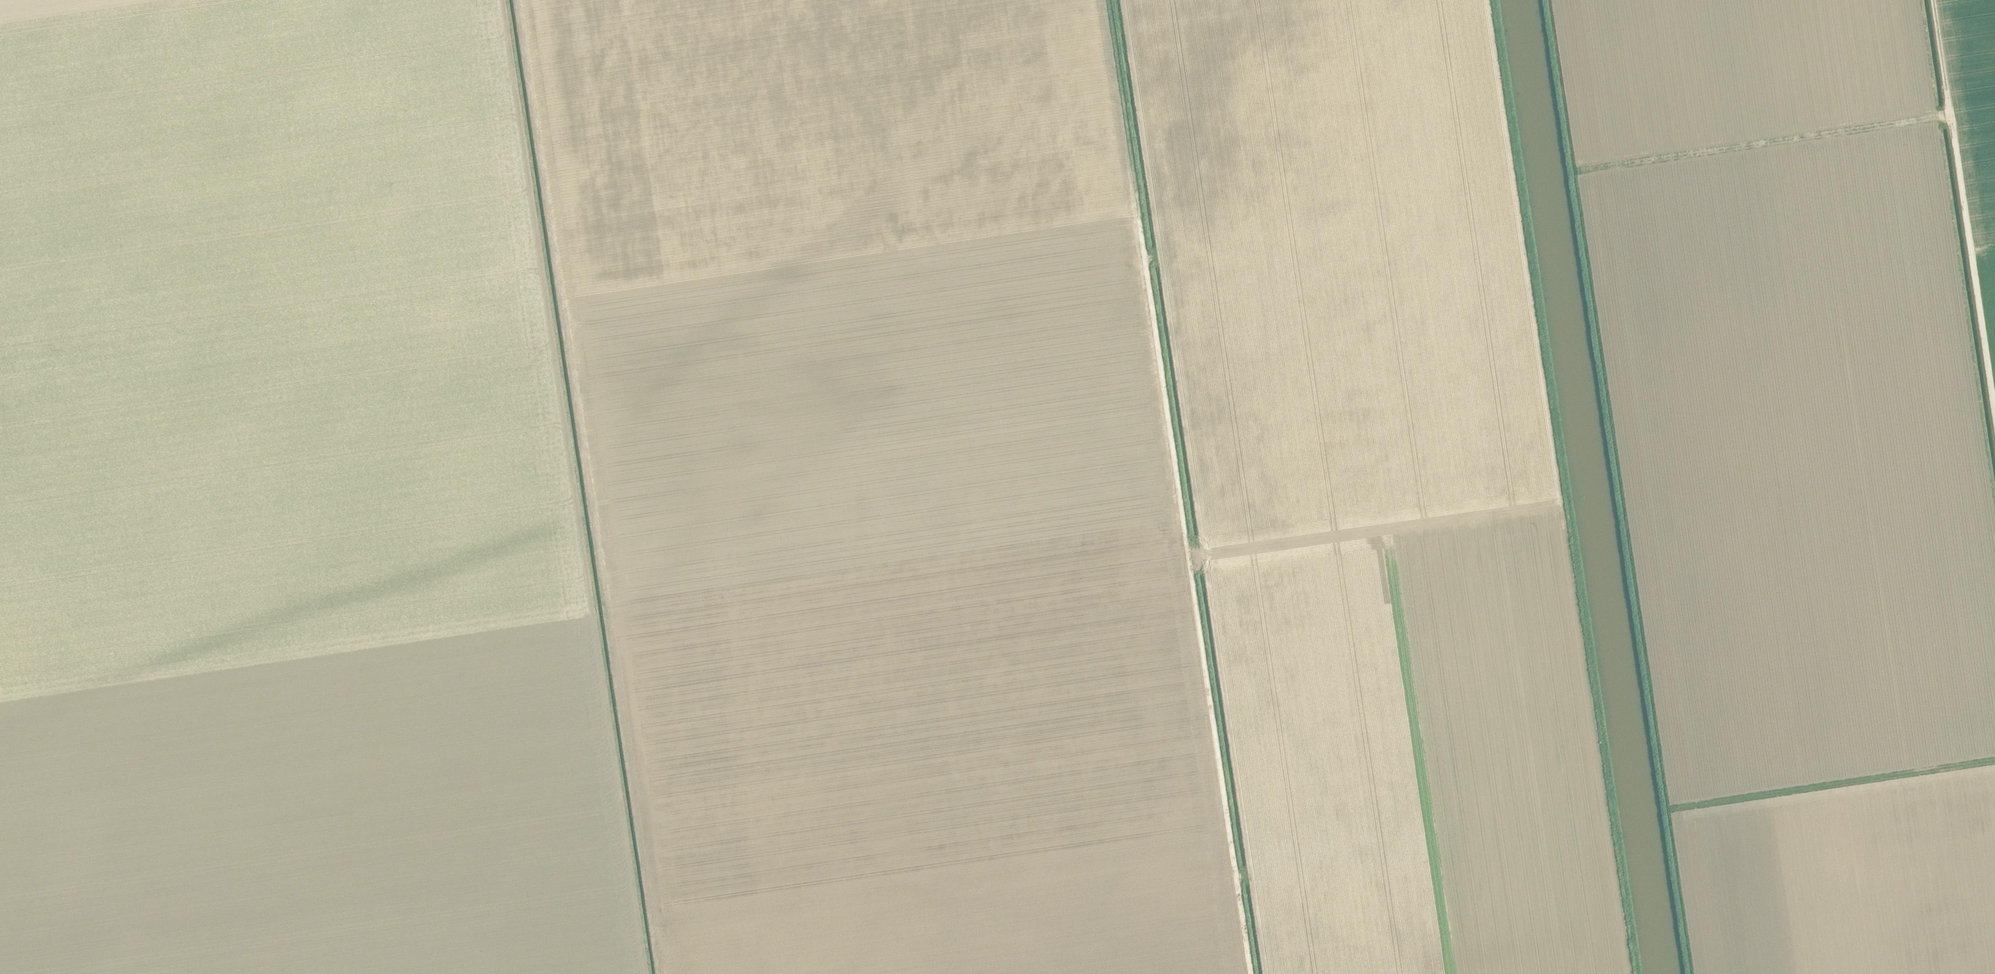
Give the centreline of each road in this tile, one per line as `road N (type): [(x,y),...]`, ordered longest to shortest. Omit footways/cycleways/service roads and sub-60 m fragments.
road 1 (track): [(1994,418),(1933,0)]

